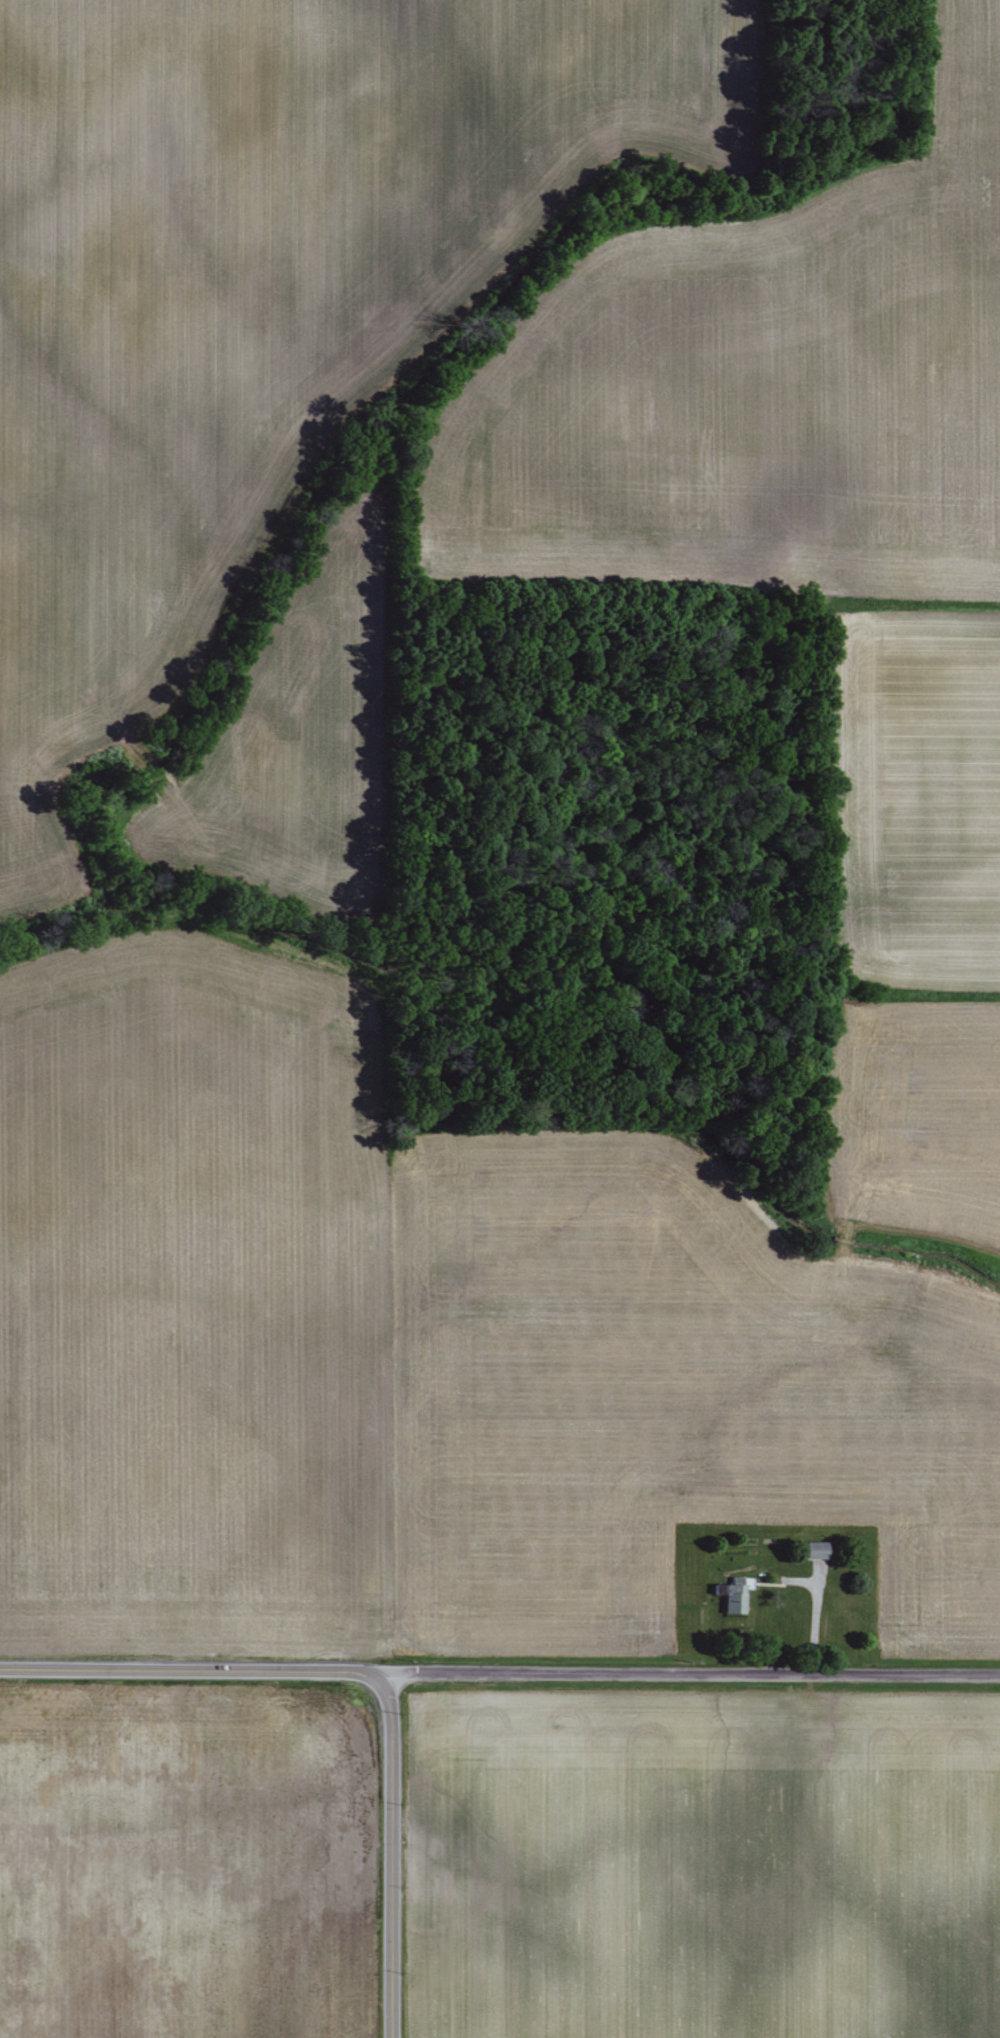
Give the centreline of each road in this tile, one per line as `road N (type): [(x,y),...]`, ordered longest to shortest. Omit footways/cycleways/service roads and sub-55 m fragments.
road 1 (residential): [(388,1674),(999,1676)]
road 2 (secondary): [(388,1674),(0,1671)]
road 3 (secondary): [(390,2037),(388,1674)]

